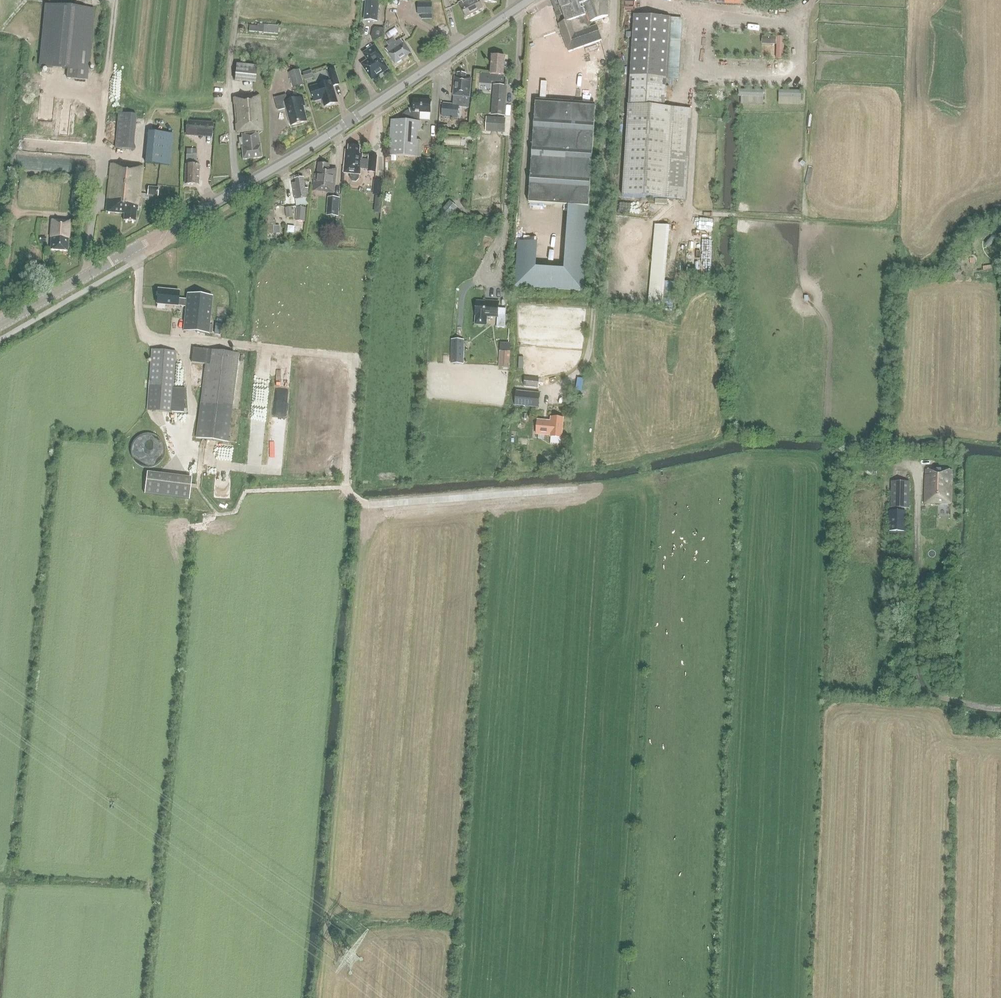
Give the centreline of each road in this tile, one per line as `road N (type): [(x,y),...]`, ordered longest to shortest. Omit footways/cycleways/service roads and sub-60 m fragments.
road 1 (tertiary): [(0,324),(278,167),(524,2)]

